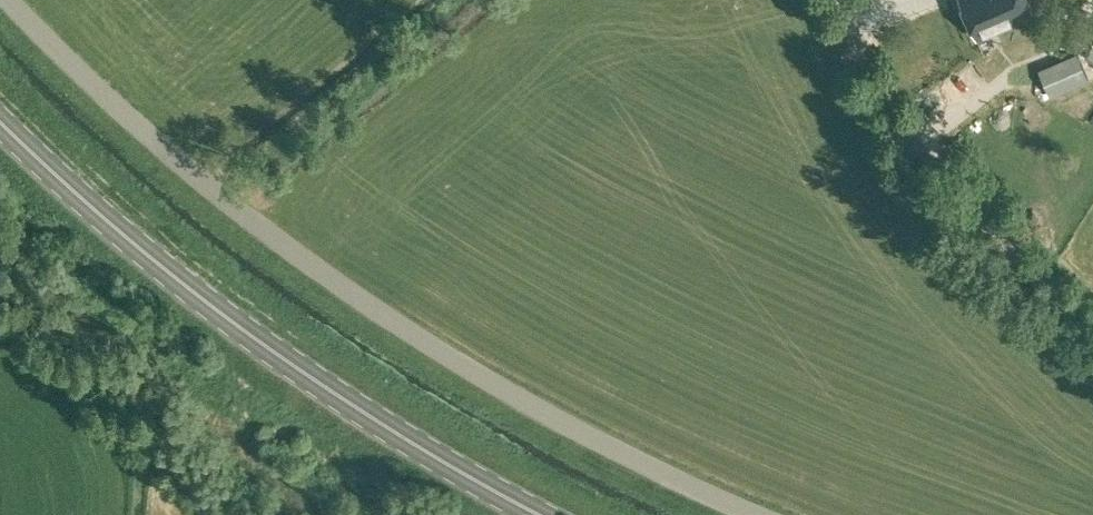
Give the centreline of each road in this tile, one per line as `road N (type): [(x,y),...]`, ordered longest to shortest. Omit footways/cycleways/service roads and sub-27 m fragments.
road 1 (unclassified): [(753,514),(528,402),(301,254),(135,123),(8,0)]
road 2 (primary): [(540,514),(271,353),(0,124)]
road 3 (unclassified): [(1092,321),(957,193),(907,130),(847,0)]

